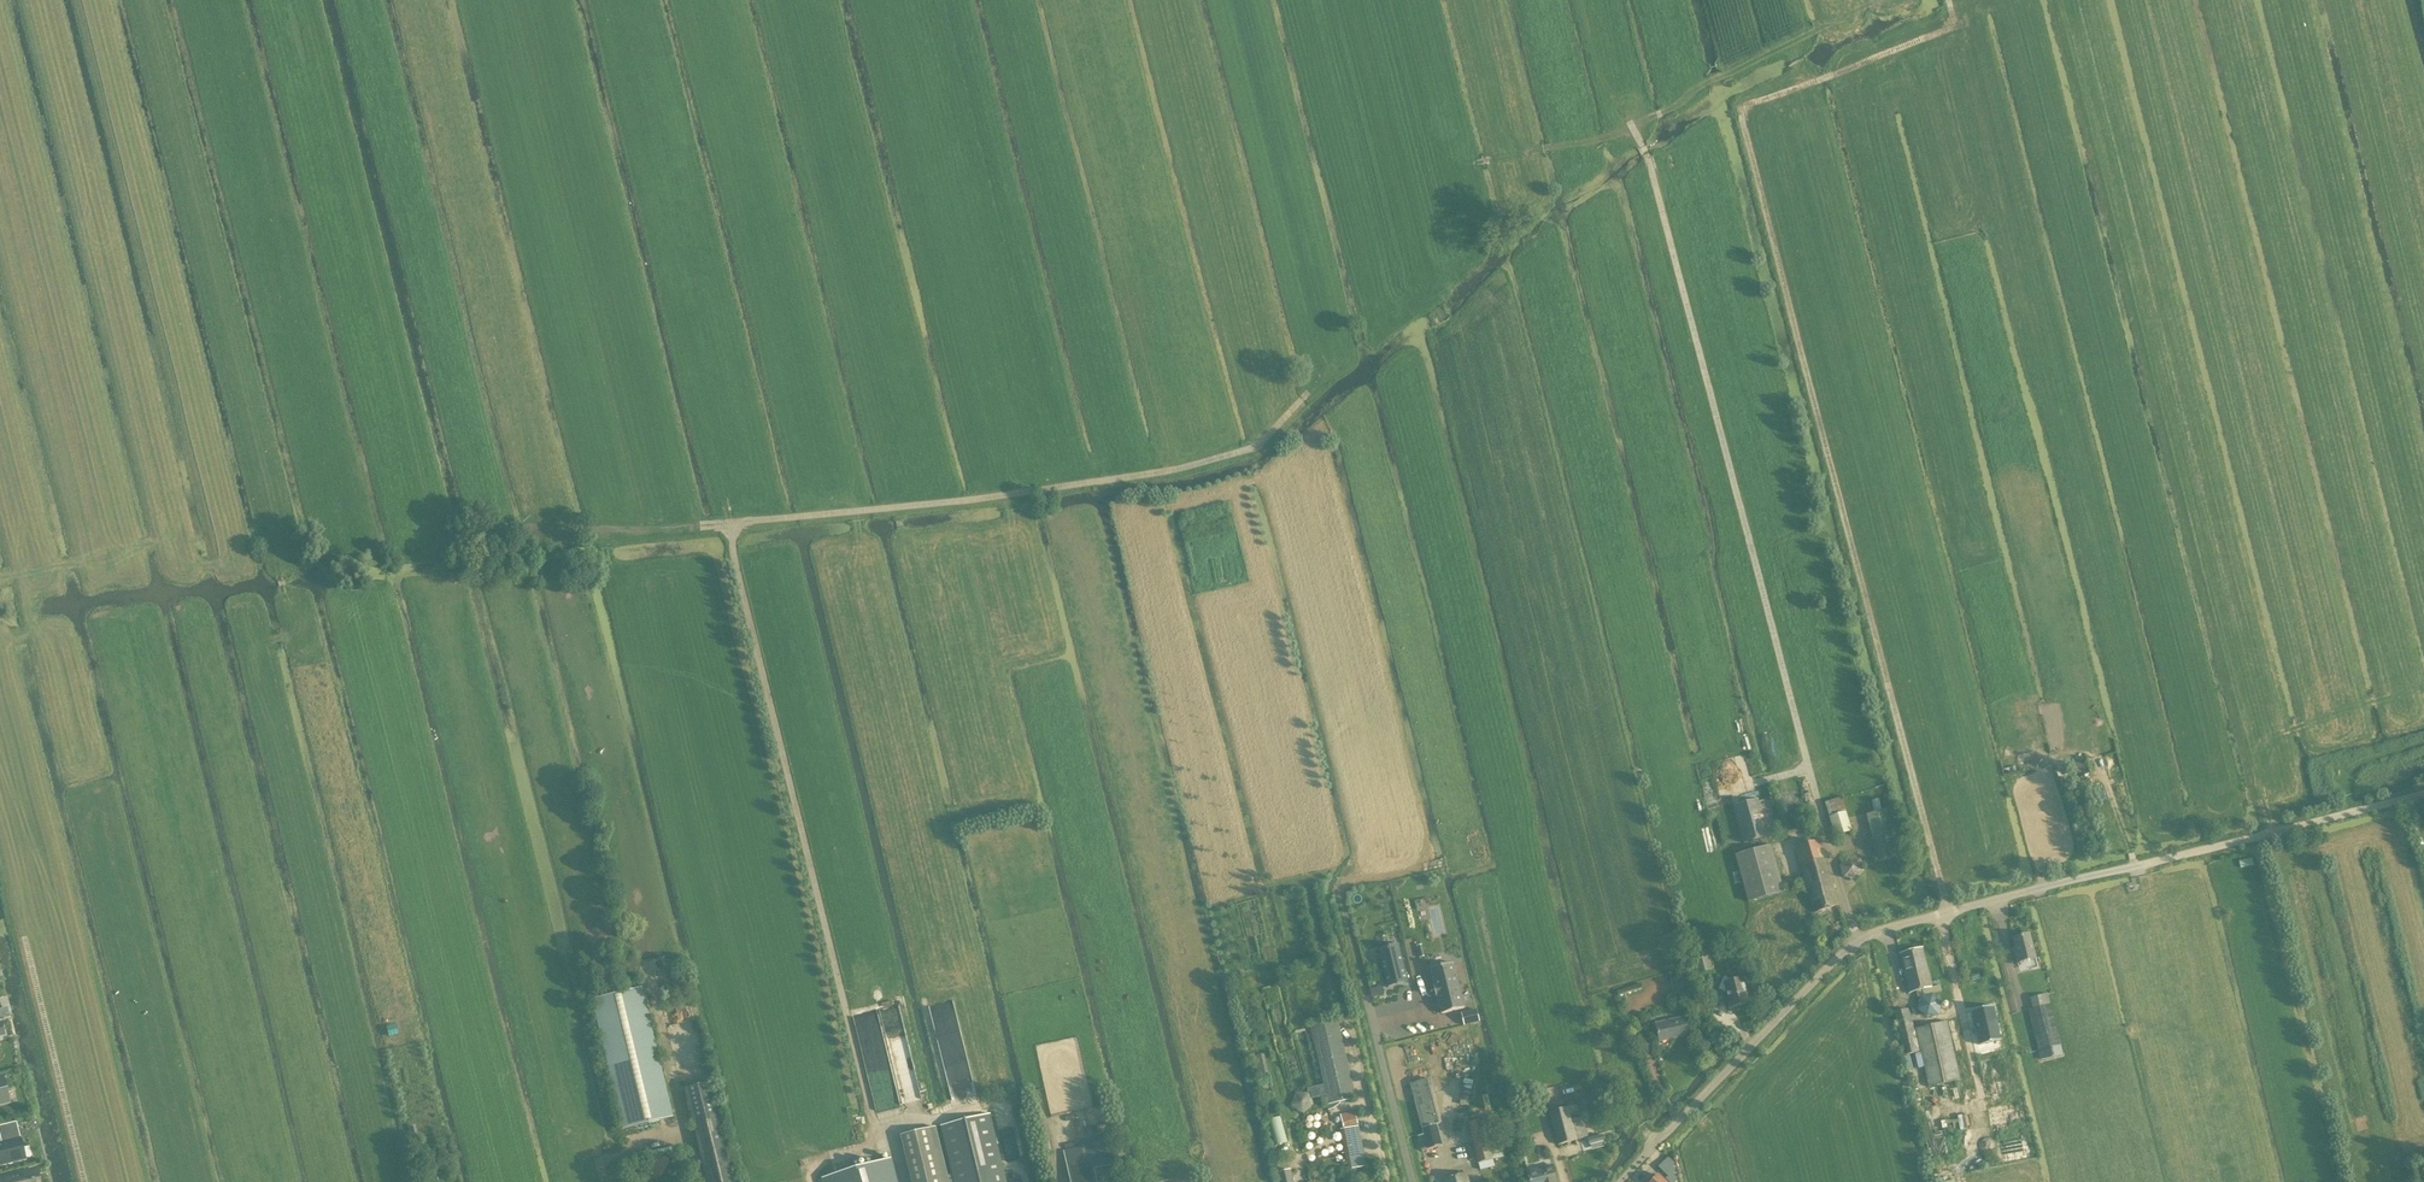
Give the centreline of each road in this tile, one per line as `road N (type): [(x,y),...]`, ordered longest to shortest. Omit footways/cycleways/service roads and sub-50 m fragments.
road 1 (track): [(1312,393),(1255,449),(1162,473),(735,528),(737,567),(882,1144),(895,1146),(904,1181)]
road 2 (track): [(1981,1118),(1944,928),(1949,914),(1744,116),(1953,26),(1951,3)]
road 3 (track): [(1433,304),(1447,329),(1481,505),(1586,917),(1645,1127),(1656,1143)]
road 4 (track): [(0,578),(160,543),(197,568),(304,550),(384,560),(520,529),(735,528)]
road 5 (residential): [(1620,1181),(1858,941),(2103,876)]
road 6 (track): [(2423,690),(2294,731),(2254,795),(2127,828),(2136,868)]
road 7 (track): [(1481,165),(1599,143),(1792,51),(1803,86)]
road 8 (track): [(2127,828),(2097,768),(2078,757),(1927,829)]
road 9 (track): [(26,941),(85,1181)]
road 10 (track): [(2103,876),(2270,835)]
road 11 (track): [(2270,835),(2423,796)]

